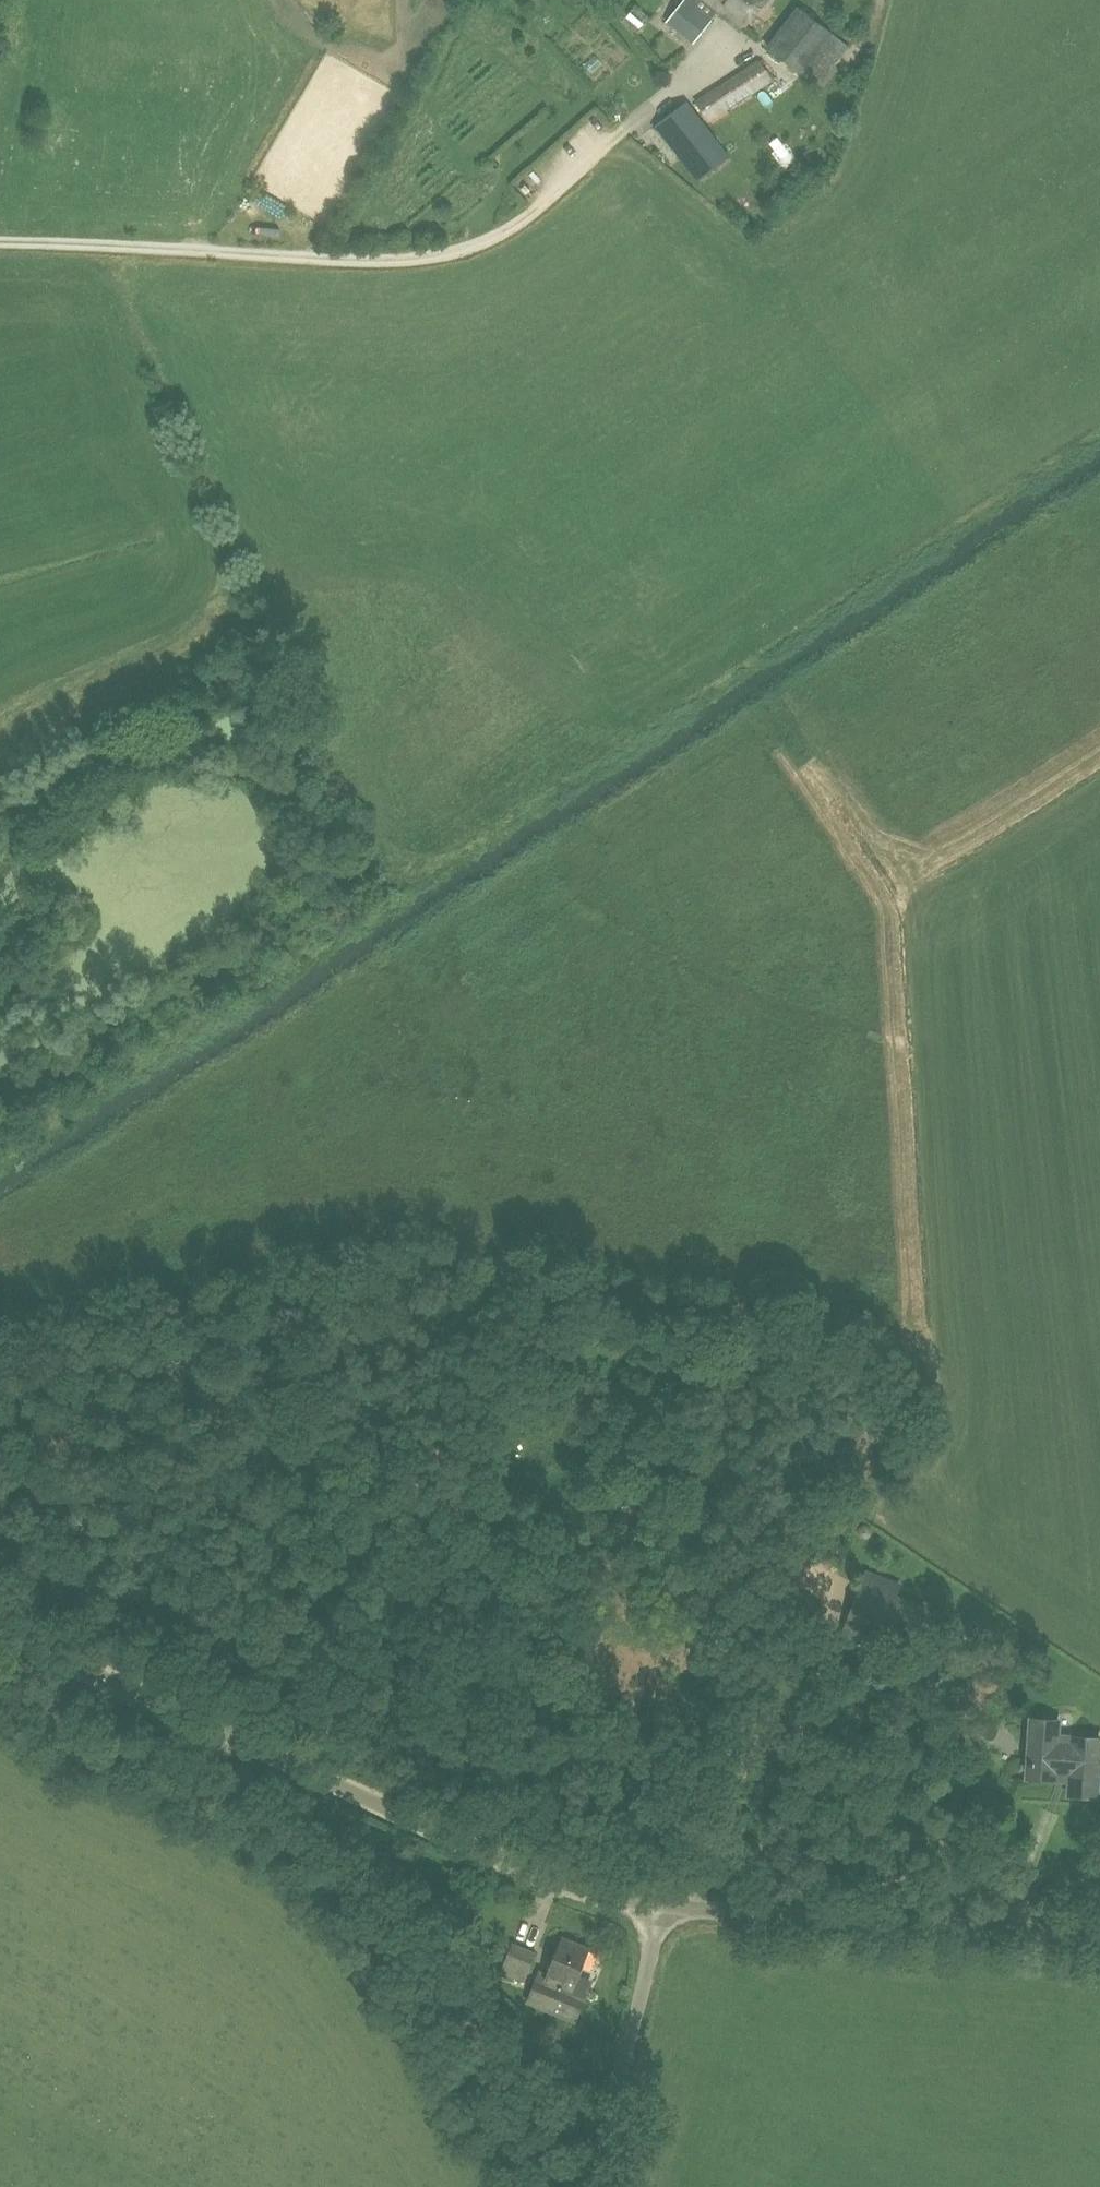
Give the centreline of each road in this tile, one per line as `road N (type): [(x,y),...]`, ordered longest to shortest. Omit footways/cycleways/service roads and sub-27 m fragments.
road 1 (unclassified): [(661,1905),(579,1887),(0,1629)]
road 2 (unclassified): [(1099,1930),(661,1905)]
road 3 (unclassified): [(591,2186),(661,1905)]

